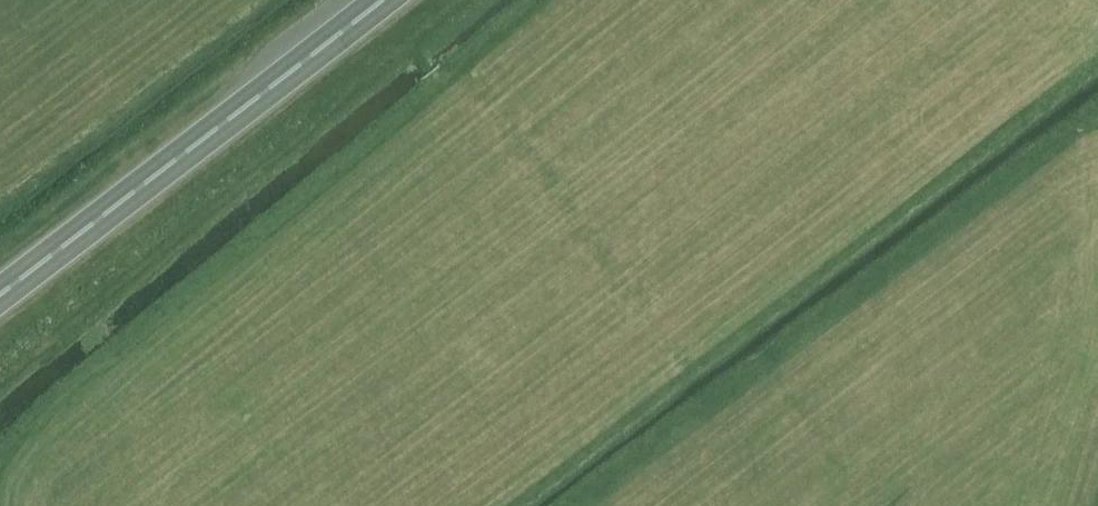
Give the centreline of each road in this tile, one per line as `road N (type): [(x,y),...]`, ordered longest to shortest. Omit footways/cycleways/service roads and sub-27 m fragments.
road 1 (trunk): [(0,294),(382,0)]

